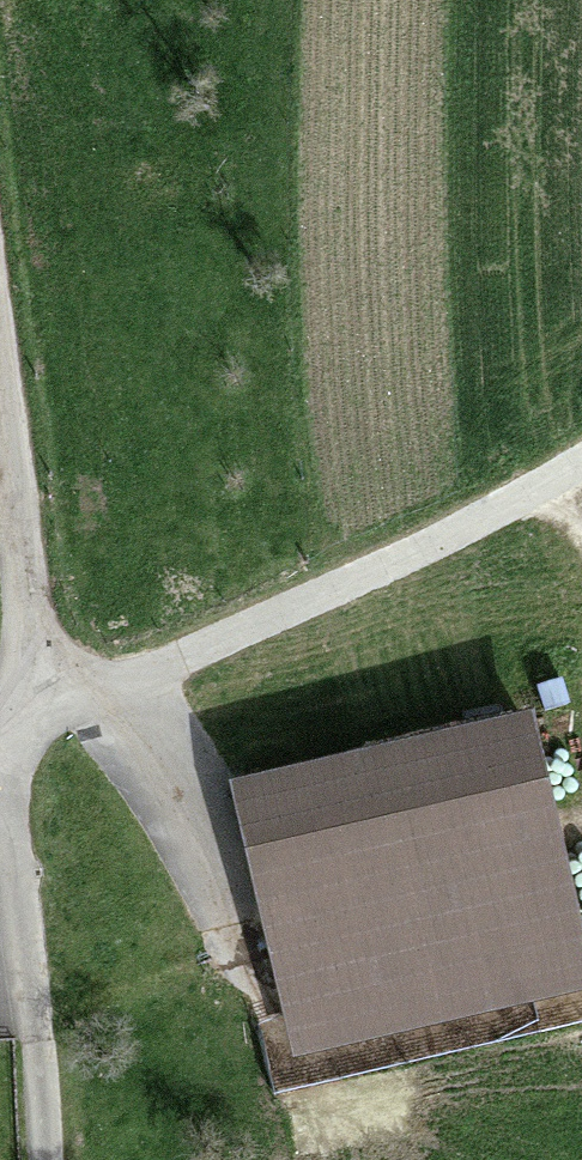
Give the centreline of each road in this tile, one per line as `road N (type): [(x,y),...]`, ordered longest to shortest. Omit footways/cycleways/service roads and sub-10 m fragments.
road 1 (track): [(34,707),(135,699),(581,459)]
road 2 (unclassified): [(0,362),(39,645),(34,707),(0,753)]
road 3 (track): [(0,835),(35,1051),(38,1159)]

